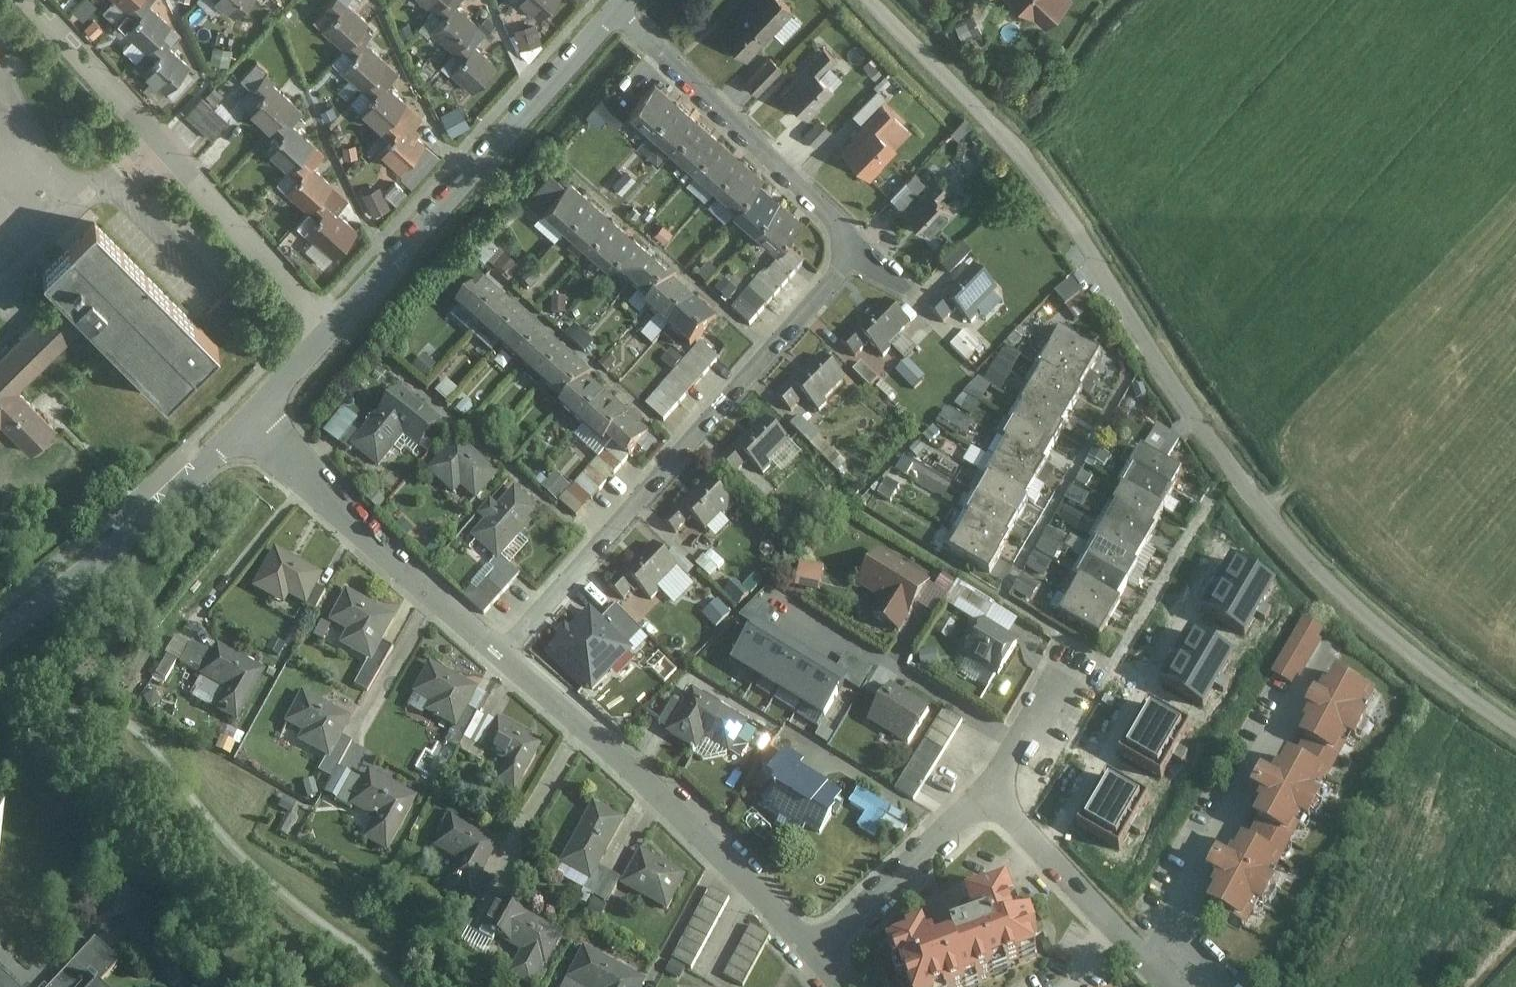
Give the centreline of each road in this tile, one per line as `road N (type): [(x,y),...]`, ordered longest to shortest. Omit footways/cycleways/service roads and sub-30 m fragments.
road 1 (unclassified): [(1515,731),(1431,672),(1318,574),(1168,378),(1035,169),(872,0)]
road 2 (residential): [(504,657),(860,247),(617,14)]
road 3 (residential): [(28,0),(337,326)]
road 4 (residential): [(504,657),(702,835),(815,950)]
road 5 (residential): [(337,326),(617,14)]
road 6 (residential): [(248,422),(504,657)]
road 7 (residential): [(0,634),(248,422)]
road 8 (residential): [(982,798),(1153,973),(1188,986)]
road 9 (residential): [(815,950),(982,798)]
road 10 (residential): [(982,798),(1061,680)]
road 11 (residential): [(248,422),(337,326)]

